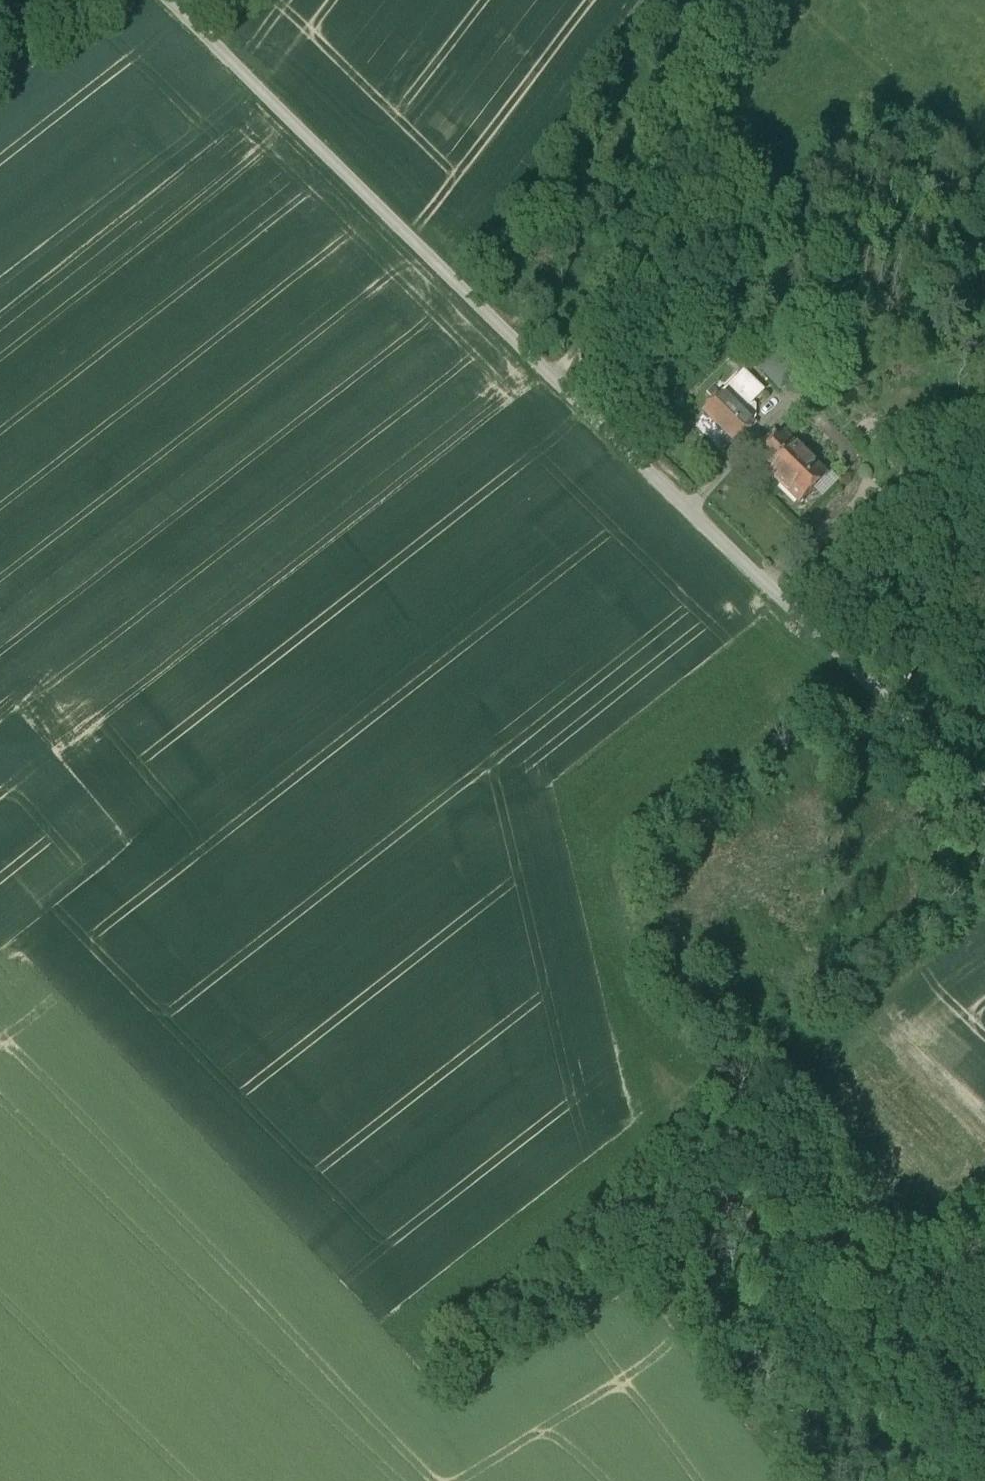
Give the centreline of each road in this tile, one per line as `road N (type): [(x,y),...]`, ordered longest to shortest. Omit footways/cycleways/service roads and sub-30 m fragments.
road 1 (unclassified): [(984,792),(179,0)]

